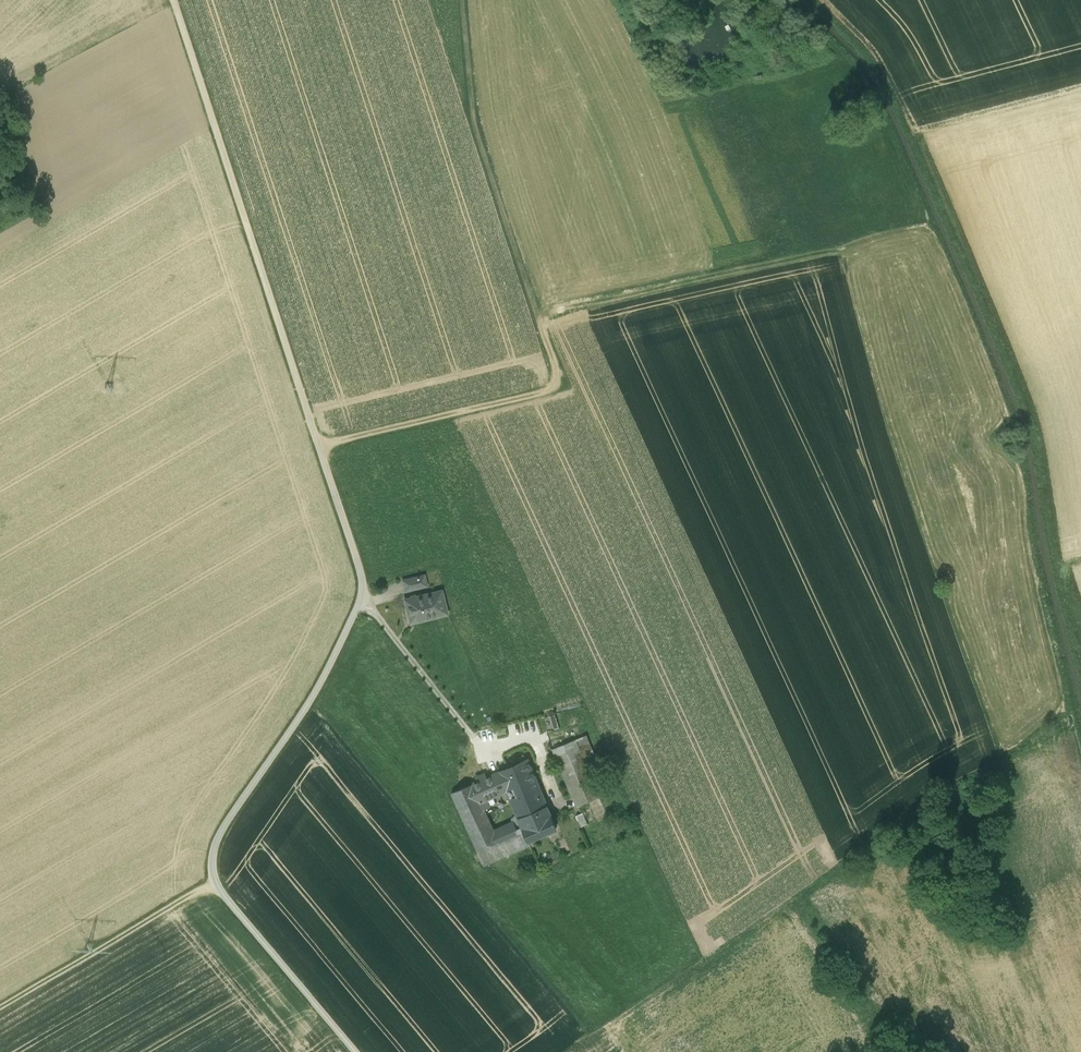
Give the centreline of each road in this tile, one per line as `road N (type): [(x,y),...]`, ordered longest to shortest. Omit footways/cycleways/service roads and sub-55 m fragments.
road 1 (unclassified): [(174,0),(362,580),(315,696),(217,836),(211,883),(353,1051)]
road 2 (track): [(211,883),(0,1007)]

